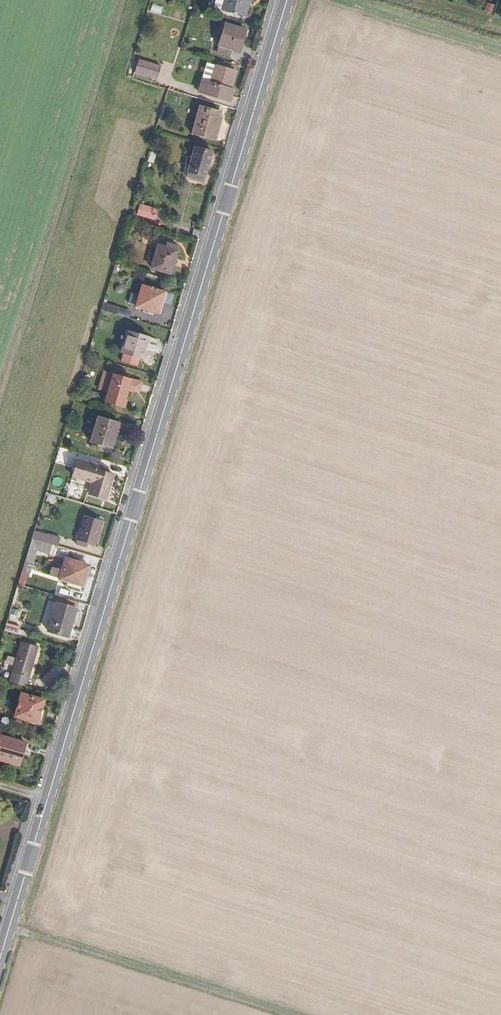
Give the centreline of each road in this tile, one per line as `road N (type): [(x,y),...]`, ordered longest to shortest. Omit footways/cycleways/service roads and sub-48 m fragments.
road 1 (secondary): [(287,0),(15,902)]
road 2 (track): [(268,1014),(7,932)]

